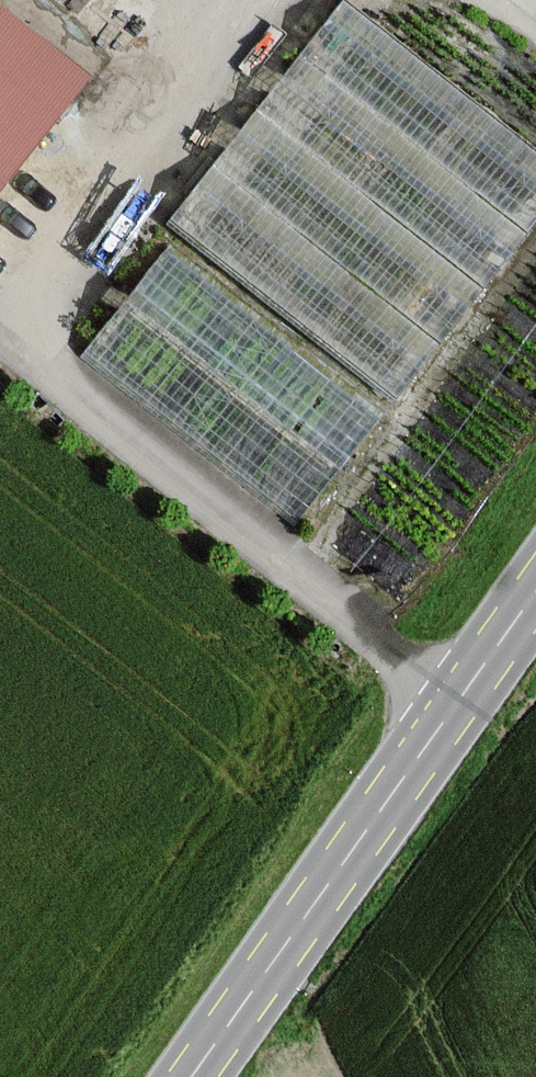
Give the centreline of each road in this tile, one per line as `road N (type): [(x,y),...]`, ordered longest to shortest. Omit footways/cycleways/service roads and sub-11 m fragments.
road 1 (track): [(466,695),(0,334)]
road 2 (secondary): [(535,595),(196,1076)]
road 3 (track): [(0,324),(248,0)]

